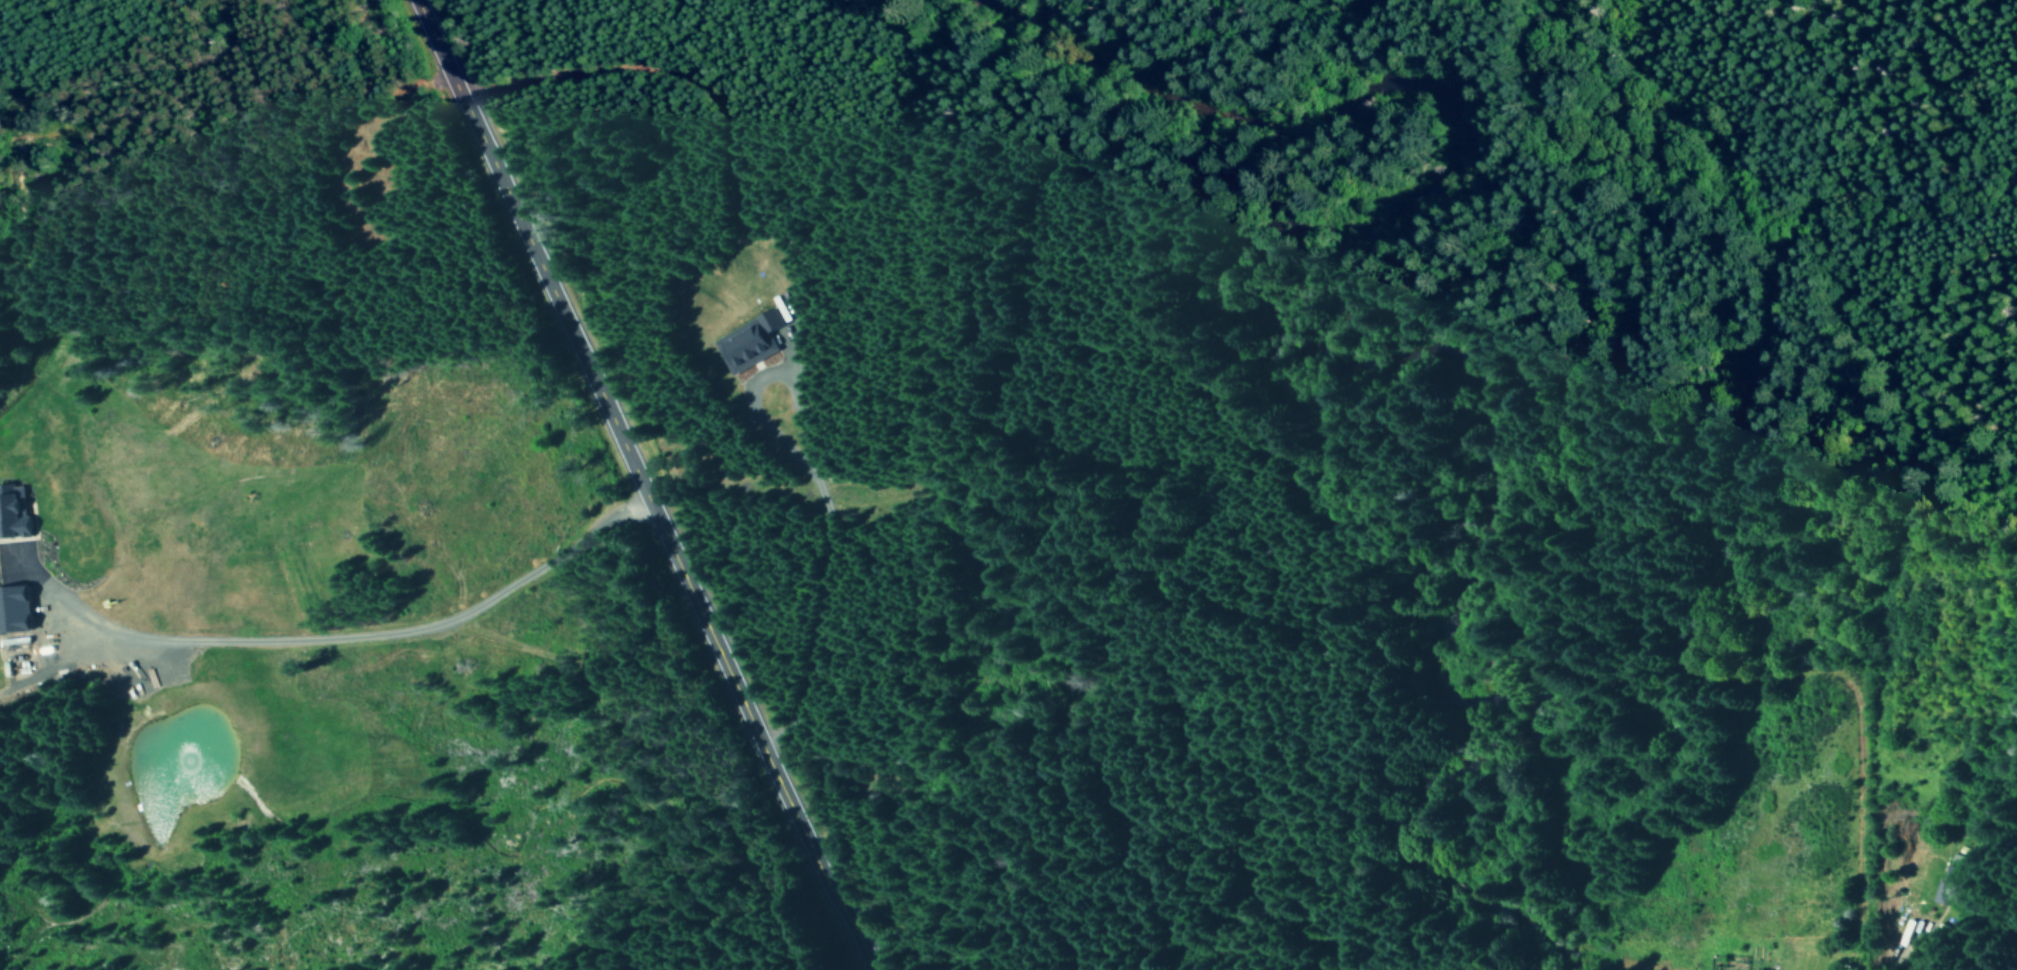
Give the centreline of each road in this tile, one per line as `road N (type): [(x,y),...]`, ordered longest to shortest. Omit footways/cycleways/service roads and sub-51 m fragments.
road 1 (tertiary): [(861,969),(680,549),(412,0)]

